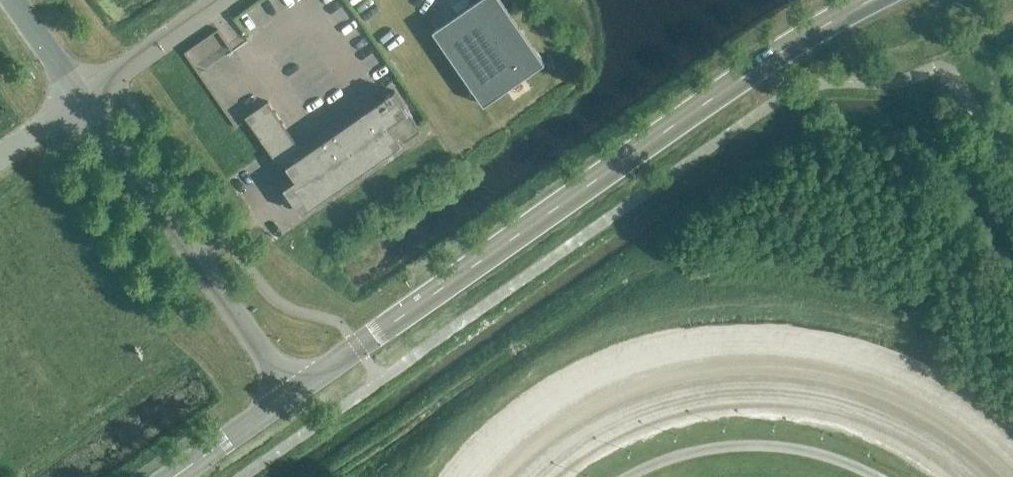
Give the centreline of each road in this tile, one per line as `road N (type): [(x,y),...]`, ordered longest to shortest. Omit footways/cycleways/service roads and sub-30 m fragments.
road 1 (primary): [(870,0),(742,77),(293,393)]
road 2 (unclassified): [(293,393),(82,98)]
road 3 (unclassified): [(224,0),(82,98)]
road 4 (primary): [(293,393),(172,476)]

